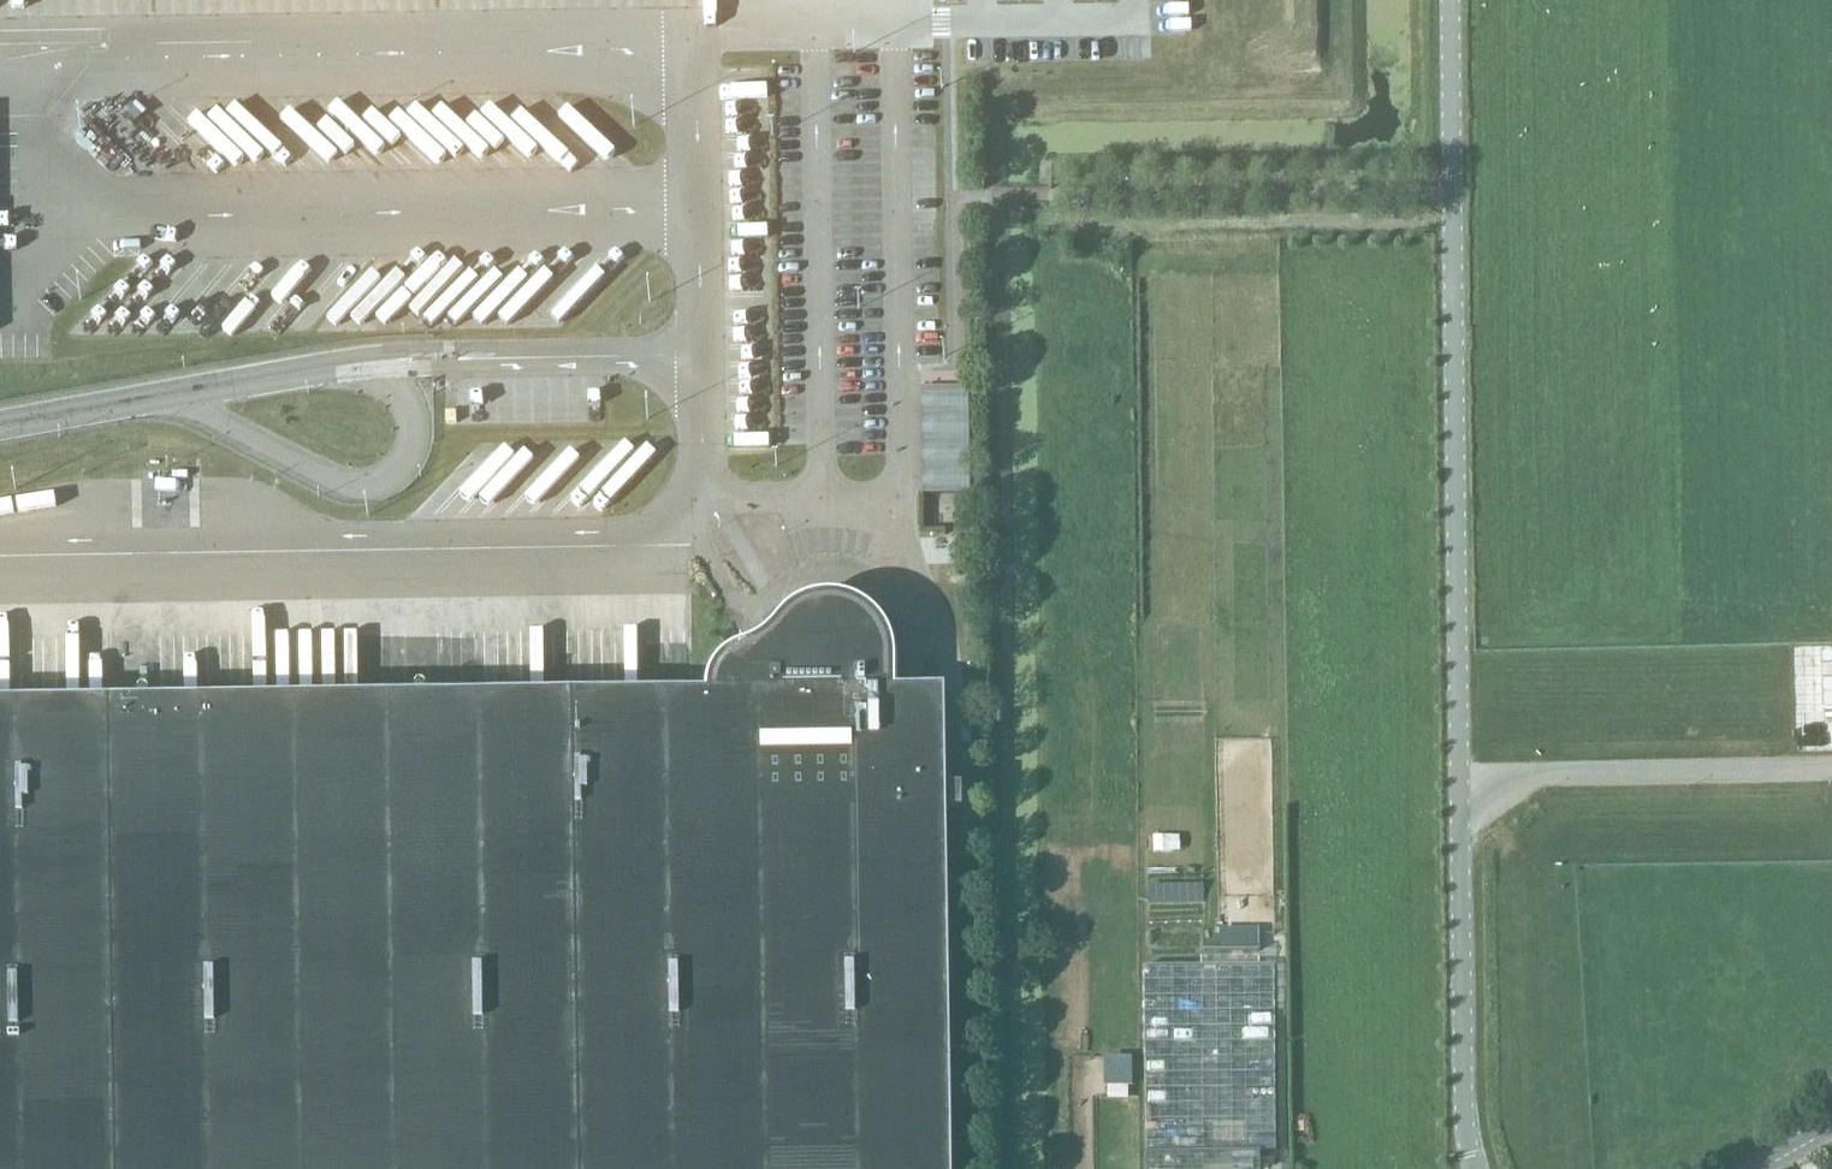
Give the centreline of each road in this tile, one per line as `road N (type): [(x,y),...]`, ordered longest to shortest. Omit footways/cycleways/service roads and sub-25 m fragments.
road 1 (unclassified): [(1476,1168),(1463,1121),(1452,0)]
road 2 (unclassified): [(340,365),(389,384),(412,416),(408,455),(370,485),(337,482),(217,423),(189,392)]
road 3 (unclassified): [(0,428),(189,392)]
road 4 (unclassified): [(189,392),(340,365)]

